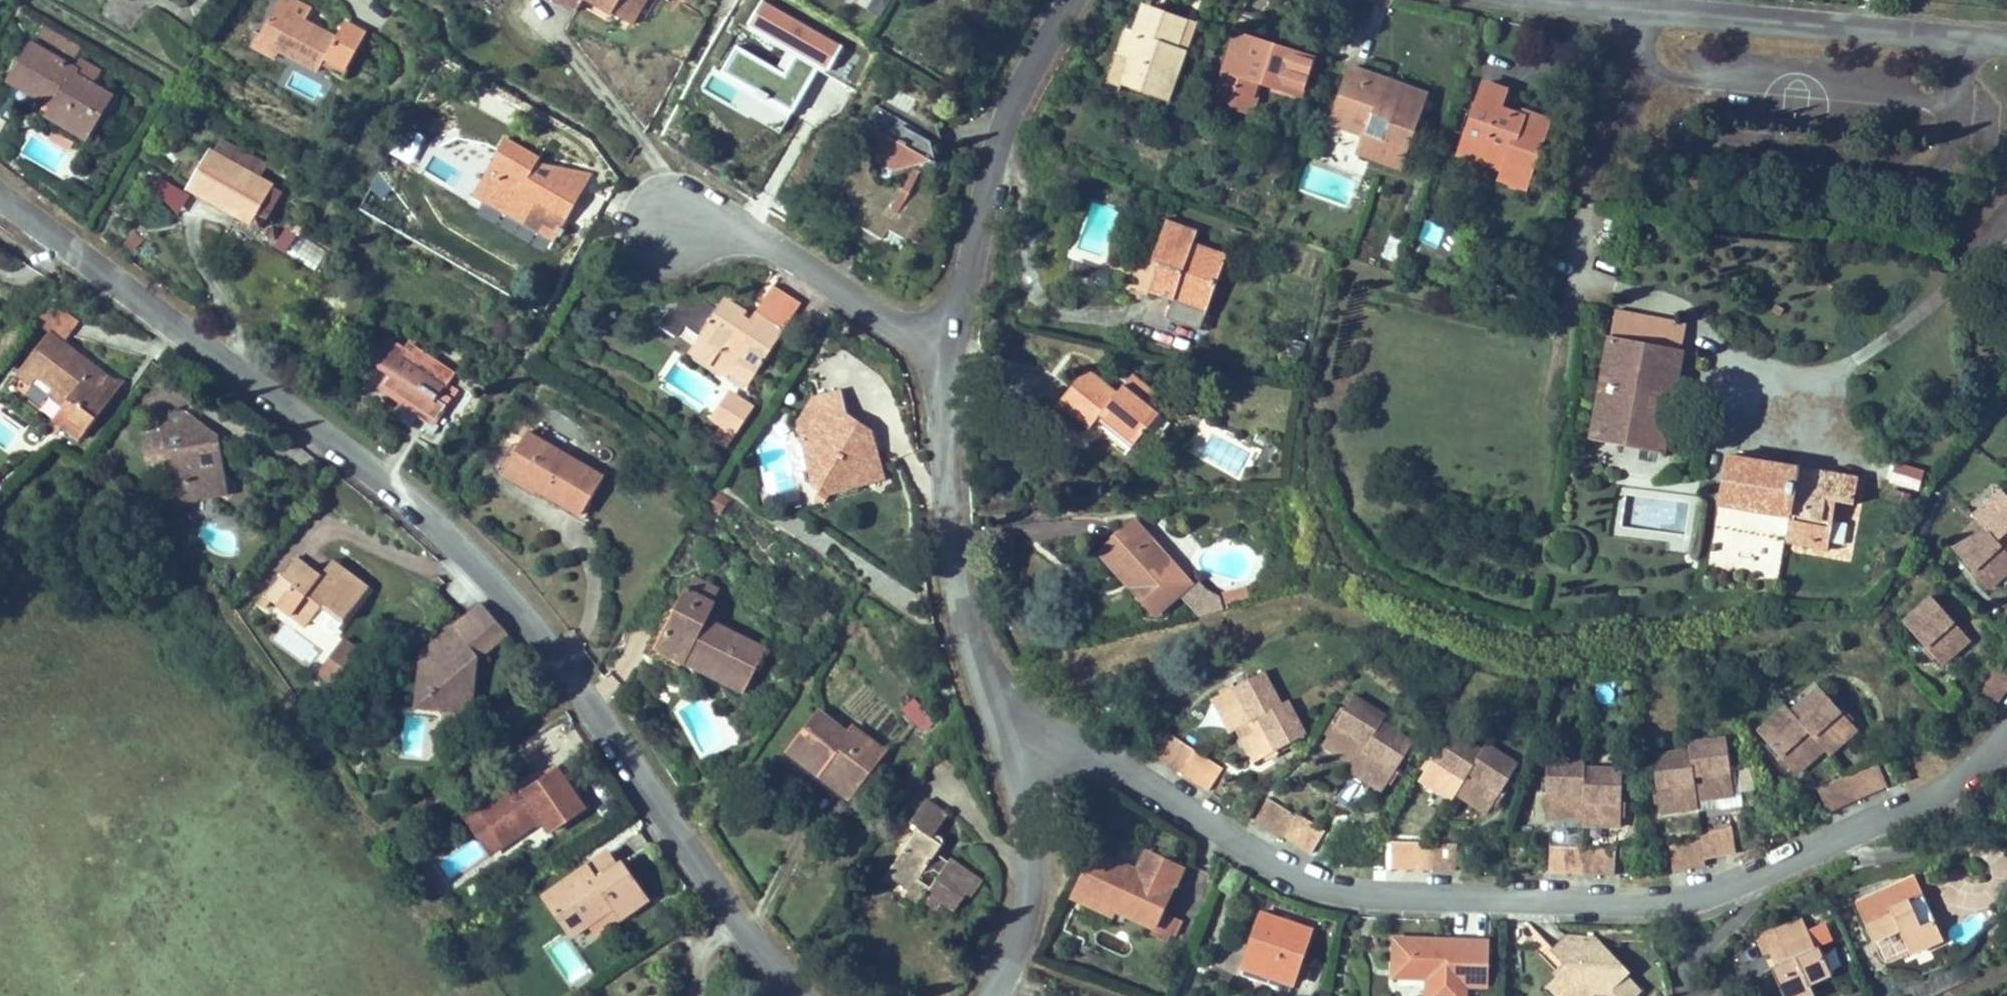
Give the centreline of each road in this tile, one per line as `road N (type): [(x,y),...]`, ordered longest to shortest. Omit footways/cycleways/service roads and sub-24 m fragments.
road 1 (residential): [(0,202),(196,343),(551,651),(753,935),(807,995)]
road 2 (residential): [(2006,756),(1982,785),(1771,899),(1542,929),(1341,894),(981,697)]
road 3 (residential): [(1558,0),(2006,37)]
road 4 (residential): [(918,350),(956,292),(999,109),(1064,0)]
road 5 (residential): [(918,350),(981,697)]
road 6 (residential): [(981,697),(1026,895),(985,995)]
road 7 (residential): [(670,229),(752,238),(918,350)]

